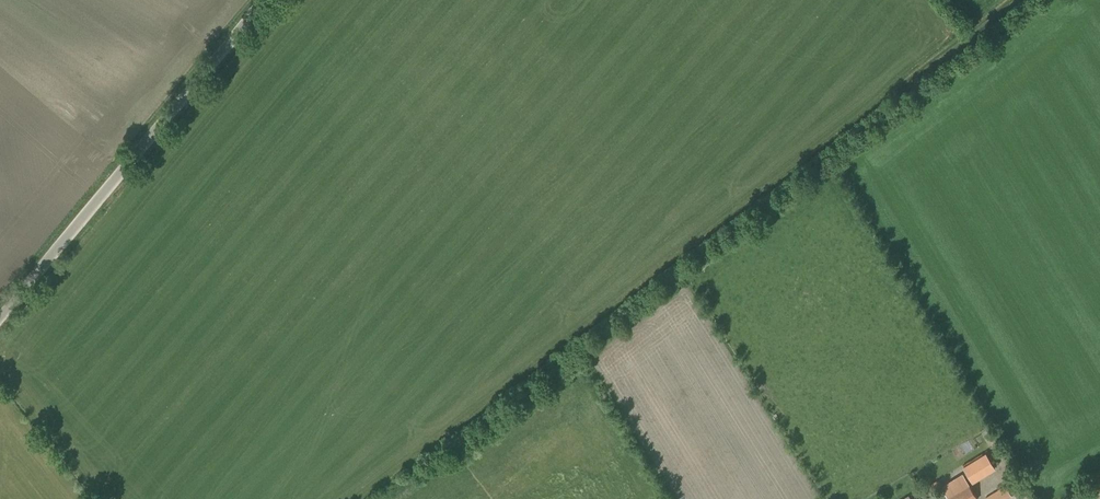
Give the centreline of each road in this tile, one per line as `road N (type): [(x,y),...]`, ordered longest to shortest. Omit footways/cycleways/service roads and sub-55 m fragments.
road 1 (unclassified): [(0,305),(256,0)]

